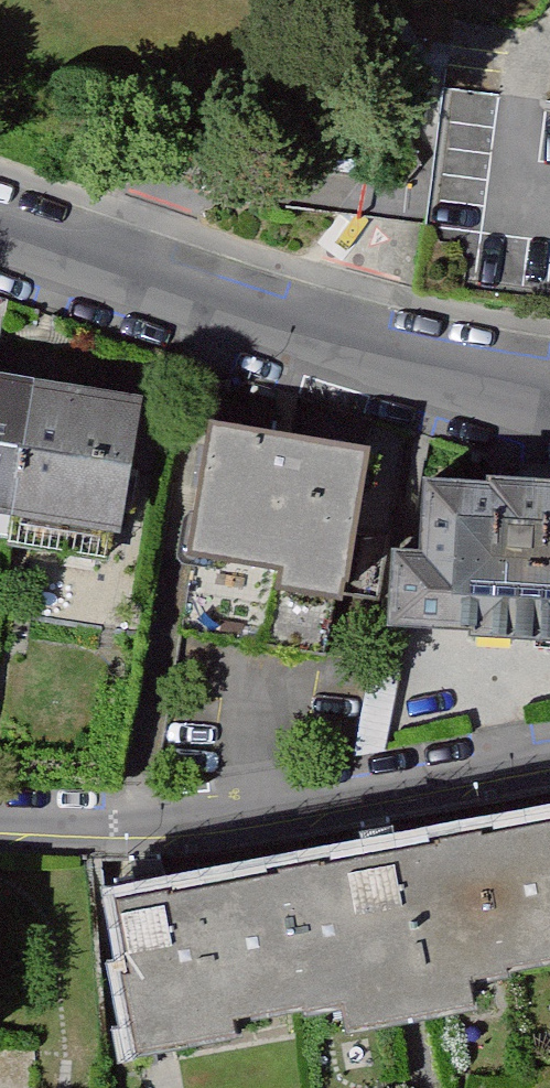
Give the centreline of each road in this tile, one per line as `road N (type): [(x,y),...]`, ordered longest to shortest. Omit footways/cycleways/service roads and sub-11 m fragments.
road 1 (residential): [(0,232),(549,406)]
road 2 (residential): [(0,819),(122,820),(254,807),(549,751)]

